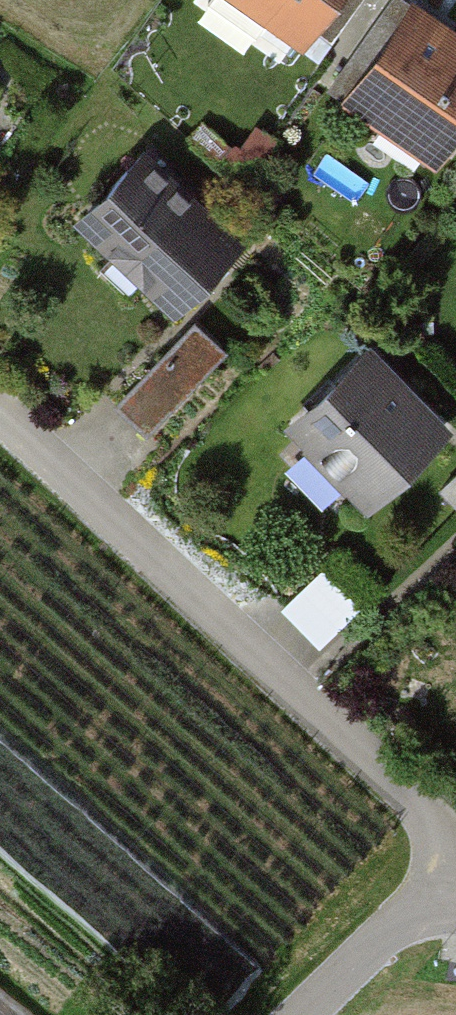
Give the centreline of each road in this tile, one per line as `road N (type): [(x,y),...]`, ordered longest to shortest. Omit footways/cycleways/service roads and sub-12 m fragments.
road 1 (residential): [(0,419),(413,798),(439,840),(433,893)]
road 2 (residential): [(433,893),(305,1014)]

